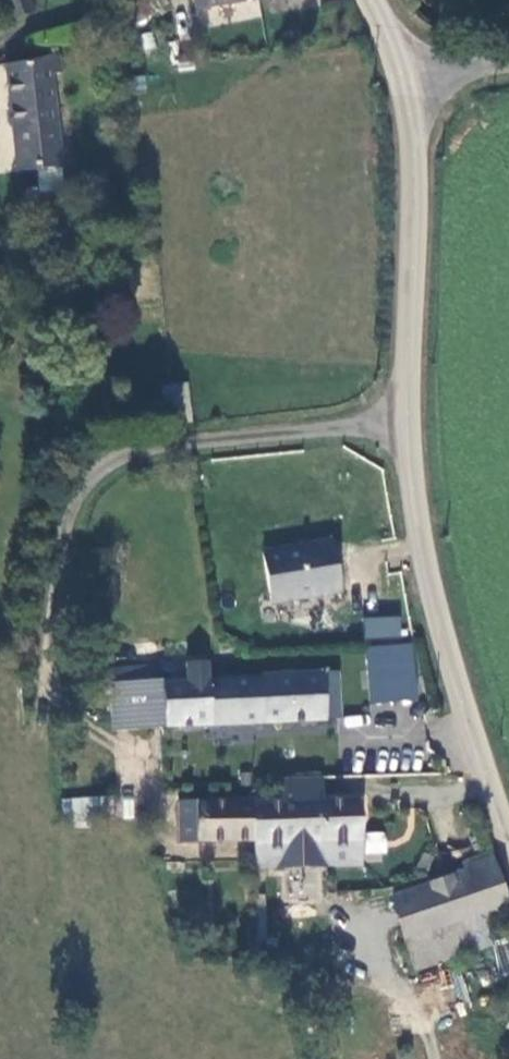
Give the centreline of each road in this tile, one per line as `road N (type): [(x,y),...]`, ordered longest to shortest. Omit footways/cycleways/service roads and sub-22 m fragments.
road 1 (tertiary): [(508,847),(438,630),(413,506),(419,211),(405,80)]
road 2 (track): [(409,416),(178,442),(114,464),(75,514),(54,644),(63,710)]

